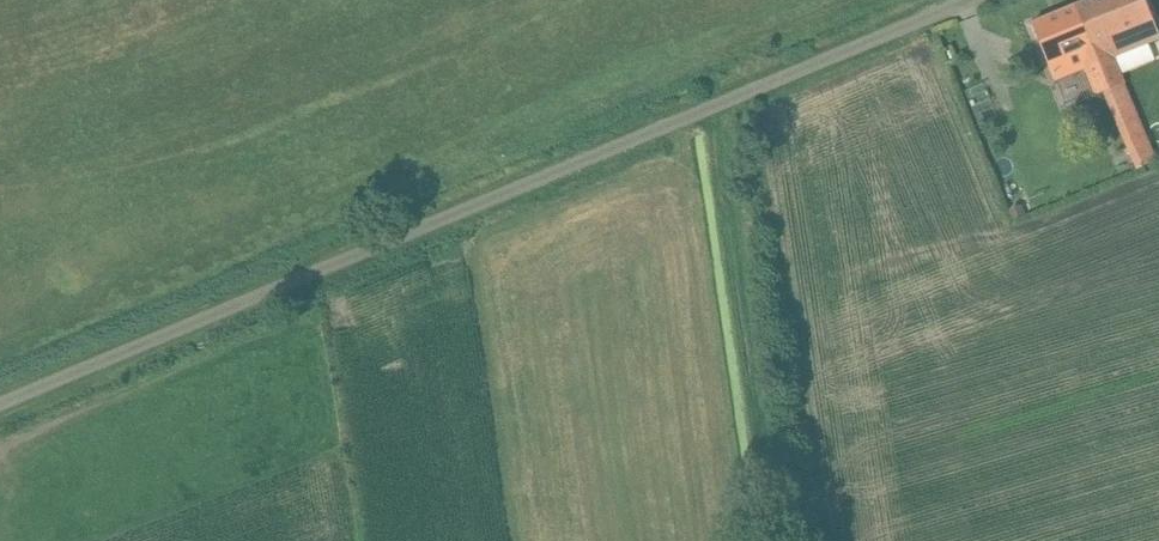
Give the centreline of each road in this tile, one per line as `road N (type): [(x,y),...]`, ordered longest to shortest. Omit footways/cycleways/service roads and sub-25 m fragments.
road 1 (unclassified): [(0,402),(969,0)]

